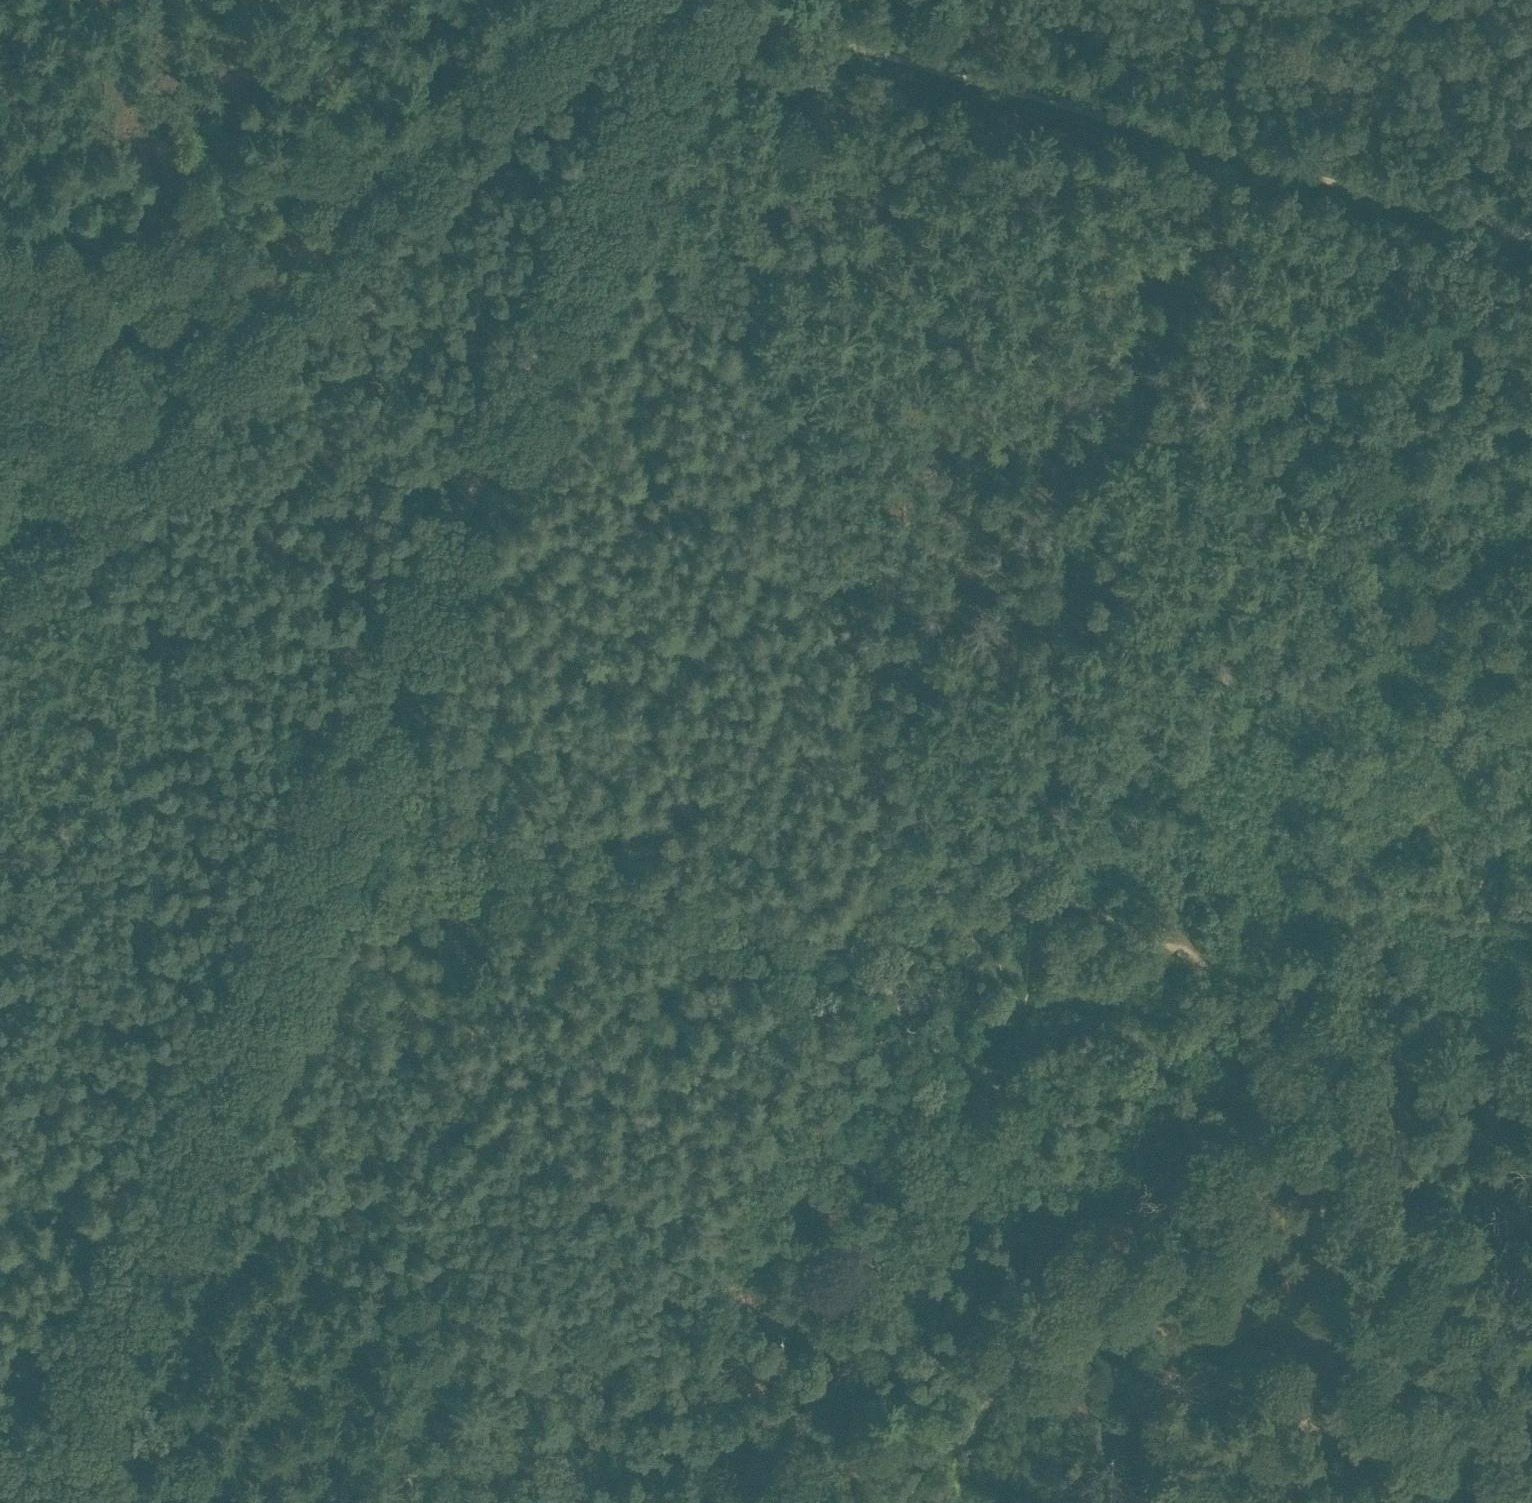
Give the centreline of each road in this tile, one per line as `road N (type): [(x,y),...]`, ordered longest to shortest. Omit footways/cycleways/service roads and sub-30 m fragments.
road 1 (track): [(66,1415),(675,0)]
road 2 (track): [(550,0),(55,488)]
road 3 (track): [(993,1072),(1139,1095),(1319,1084),(1531,1053)]

